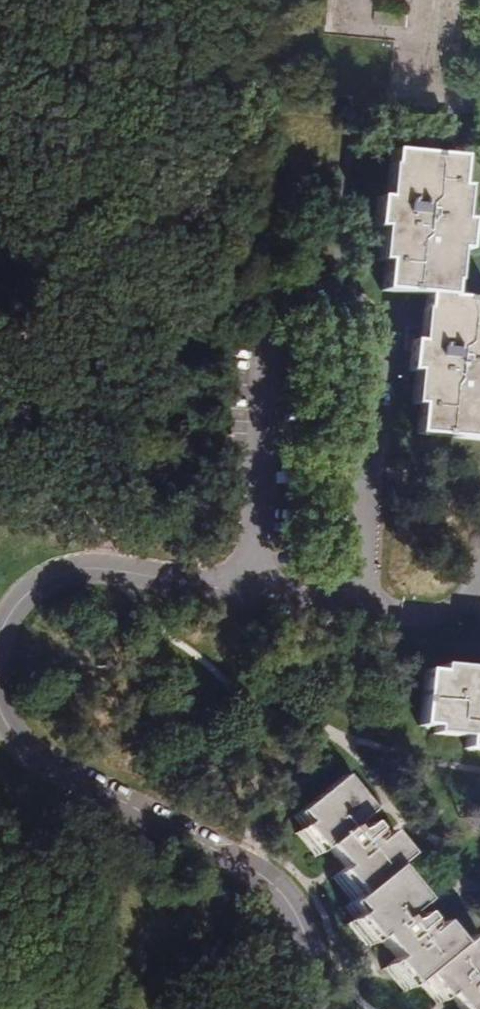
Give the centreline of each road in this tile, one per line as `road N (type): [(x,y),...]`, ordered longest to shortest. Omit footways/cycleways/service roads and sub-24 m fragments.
road 1 (residential): [(252,588),(334,597),(352,586),(359,568),(373,313),(354,287),(303,281),(277,289),(265,308),(254,532)]
road 2 (residential): [(303,1008),(294,941),(276,900),(247,871),(29,753),(0,714)]
road 3 (residential): [(0,633),(33,589),(62,573),(252,588)]

